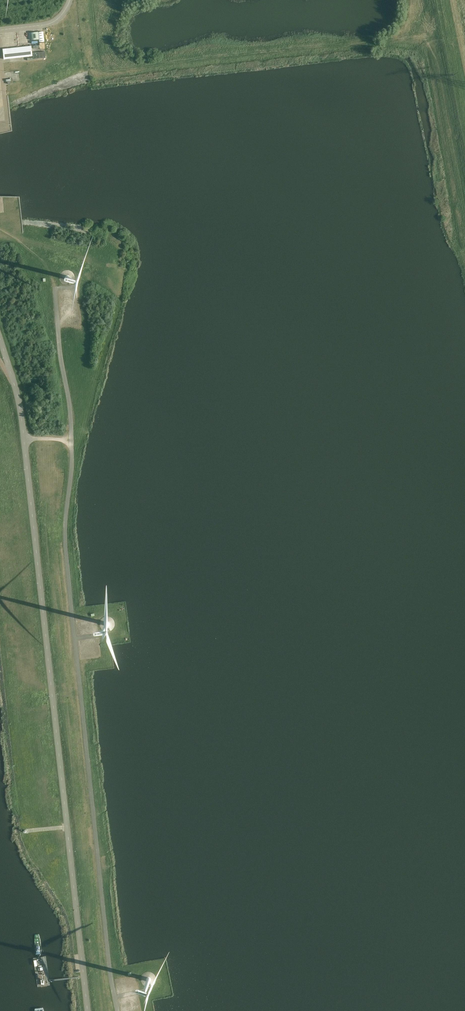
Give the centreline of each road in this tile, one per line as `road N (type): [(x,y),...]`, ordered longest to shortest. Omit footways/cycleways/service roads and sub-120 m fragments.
road 1 (unclassified): [(87,1010),(22,422),(0,341)]

